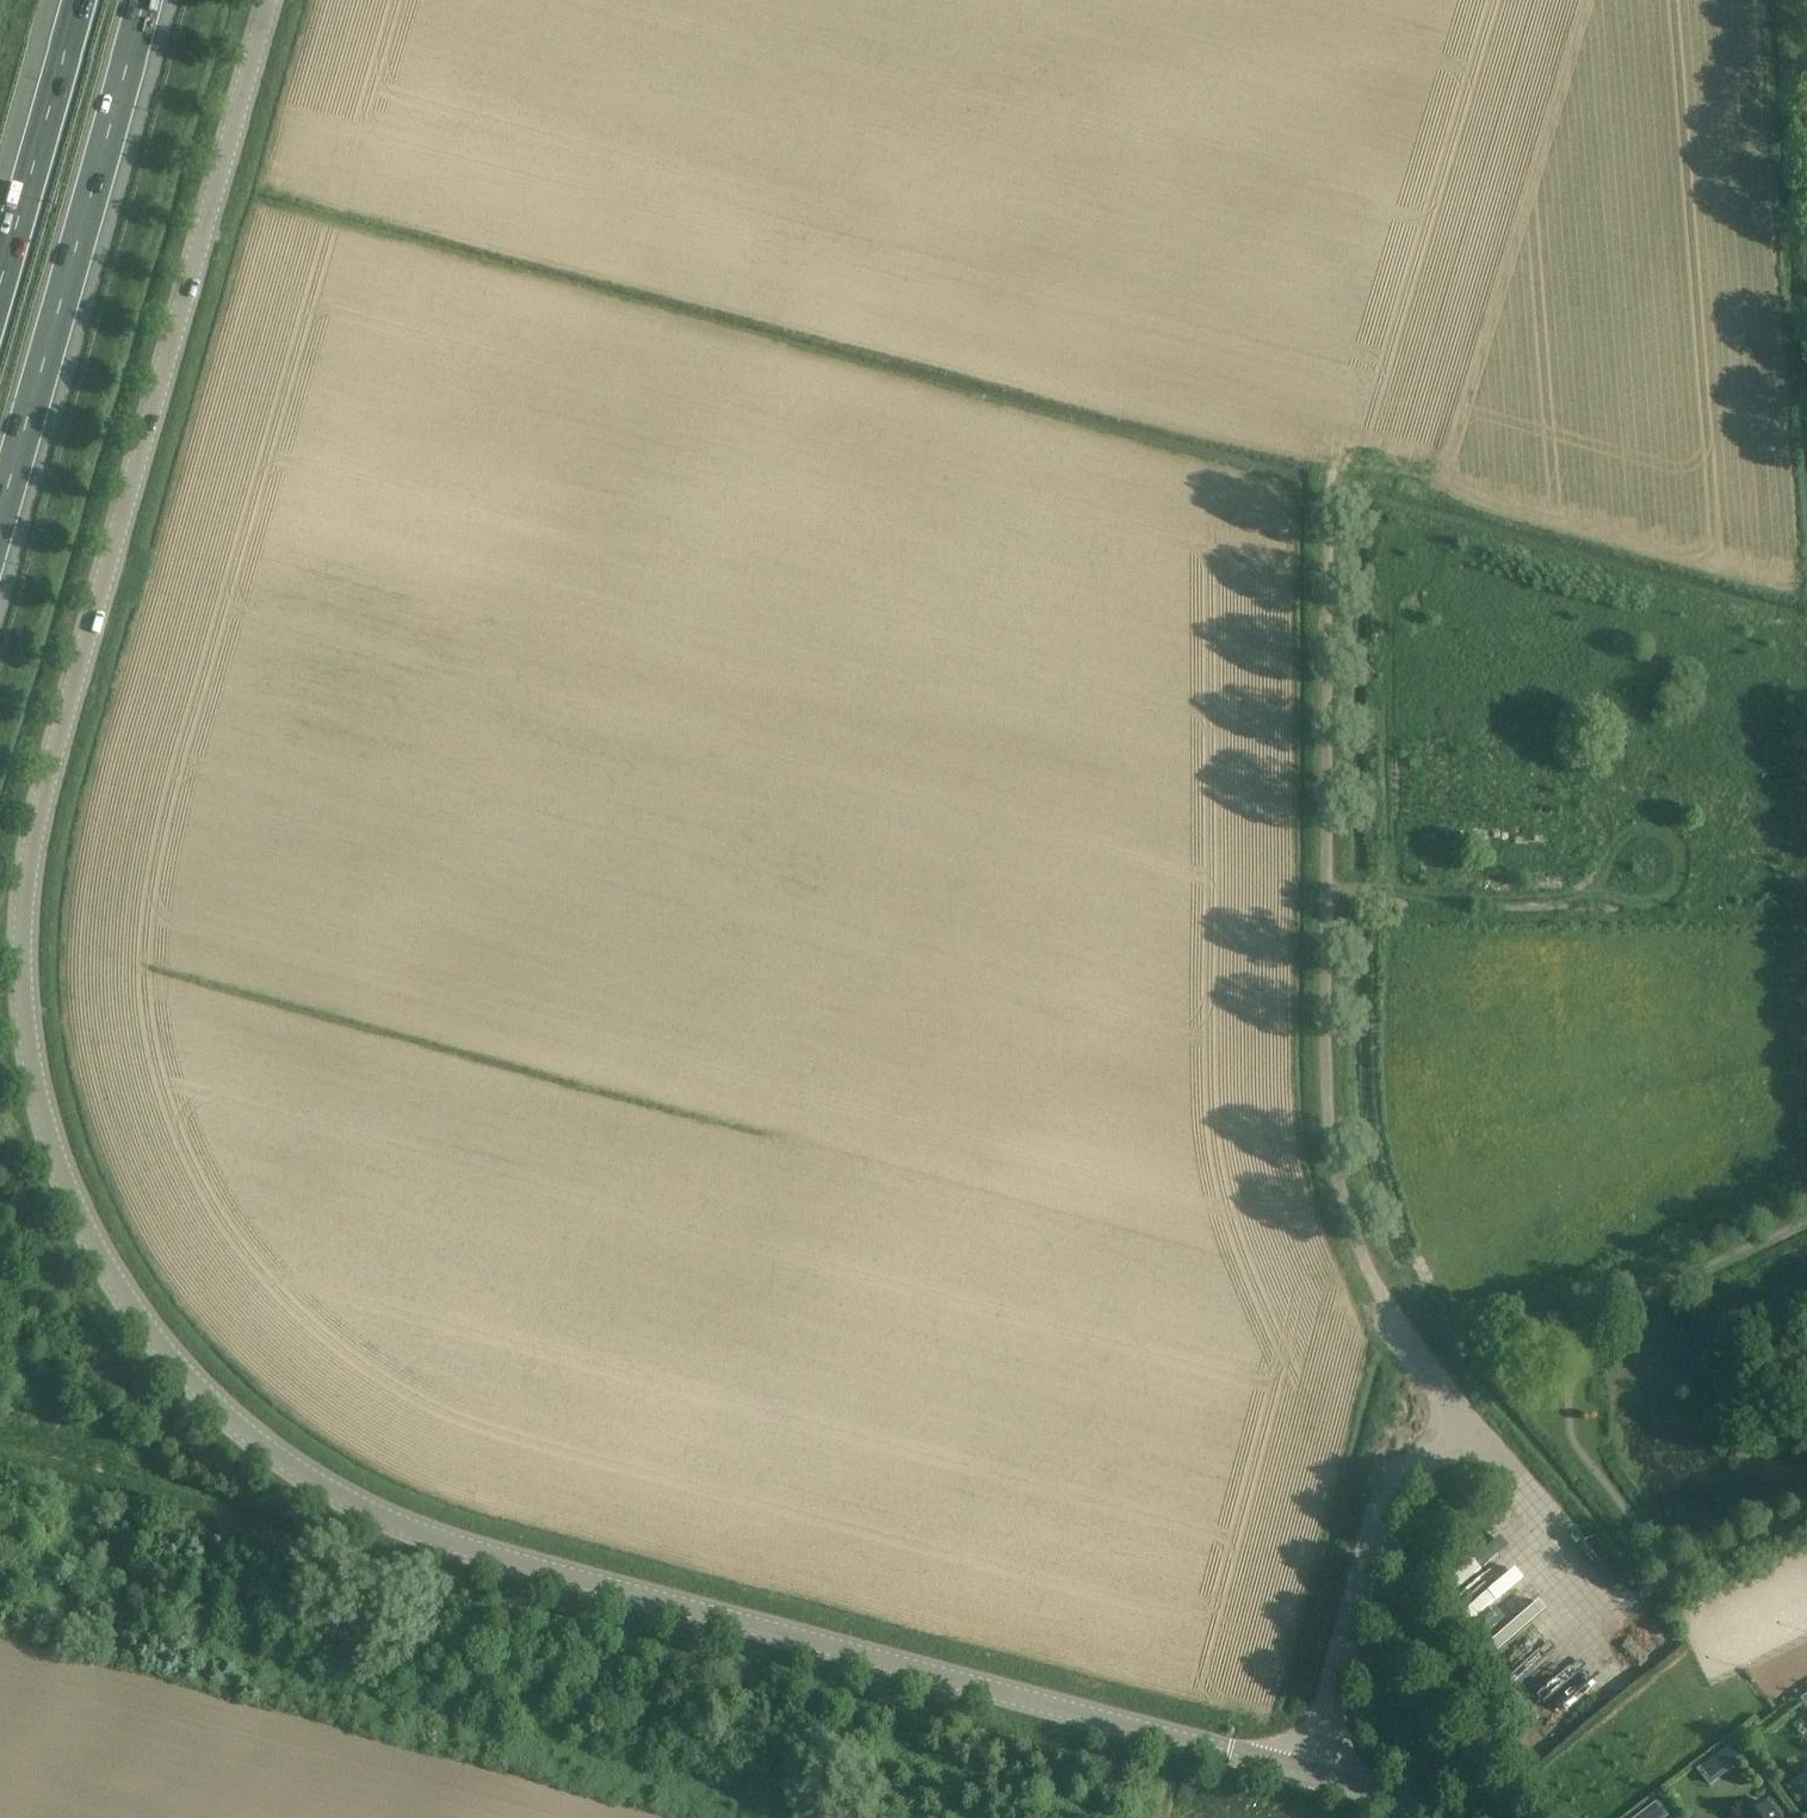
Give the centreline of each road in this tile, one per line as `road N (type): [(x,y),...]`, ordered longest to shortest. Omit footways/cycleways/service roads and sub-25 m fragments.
road 1 (tertiary): [(1308,1775),(442,1548),(343,1506),(198,1401),(100,1265),(68,1198),(23,1048),(20,968),(35,811),(270,0)]
road 2 (unclassified): [(1308,1775),(1377,1524),(1400,1479),(1446,1447),(1452,1411),(1361,1267),(1321,1134),(1330,483)]
road 3 (motorway): [(0,524),(145,0)]
road 4 (motorway): [(79,0),(0,279)]

